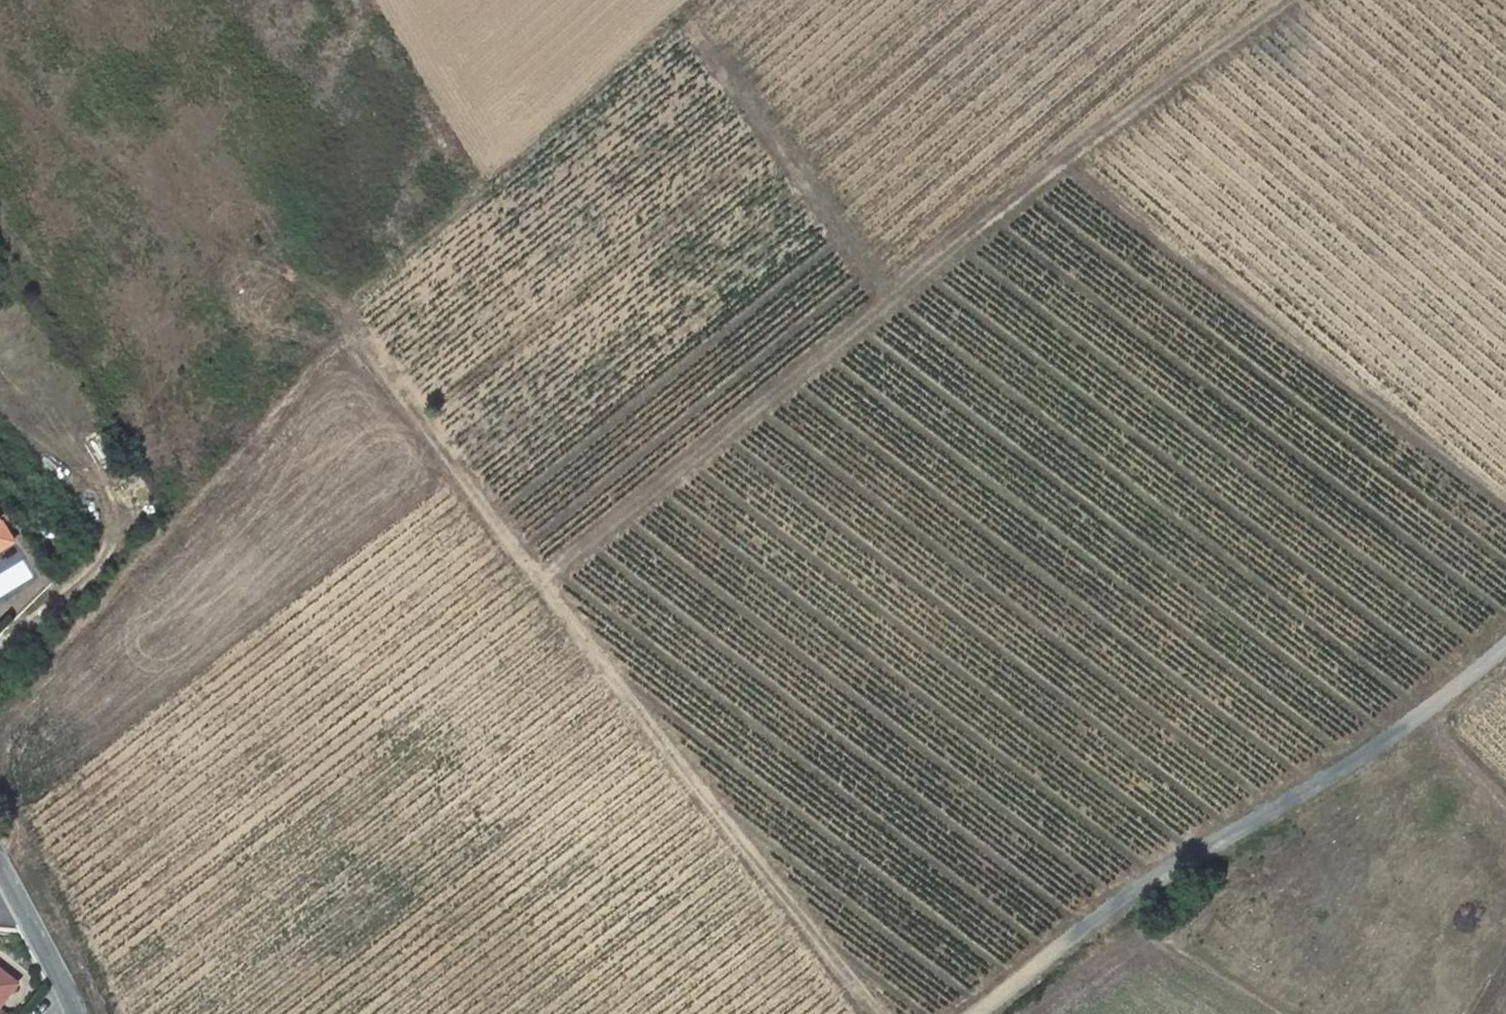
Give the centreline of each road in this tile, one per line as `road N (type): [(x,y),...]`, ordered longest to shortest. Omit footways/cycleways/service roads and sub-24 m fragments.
road 1 (track): [(1287,0),(544,573),(881,1013)]
road 2 (unclassified): [(1505,649),(1424,715),(1114,913),(975,1013)]
road 3 (residential): [(0,870),(79,1013)]

